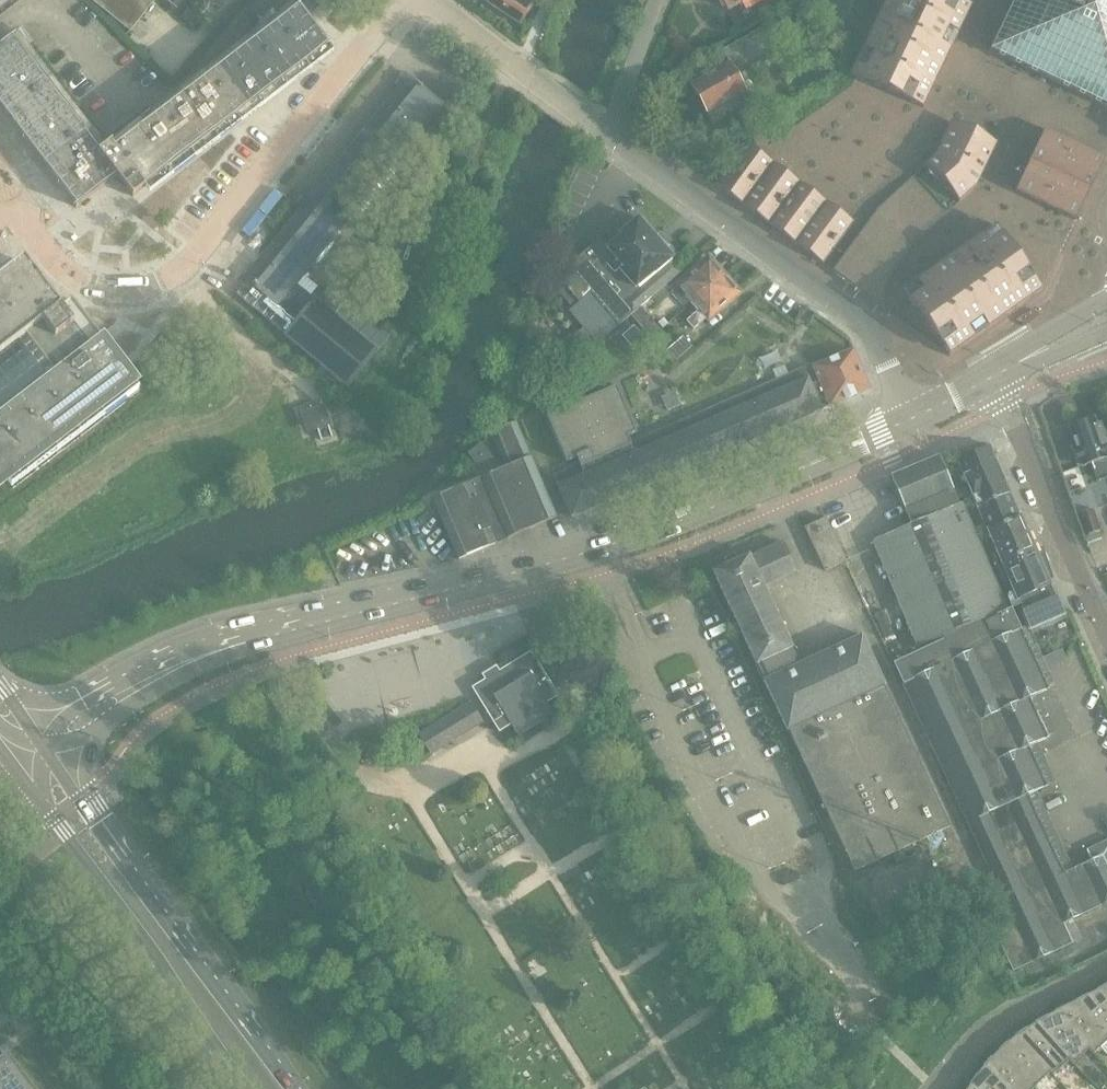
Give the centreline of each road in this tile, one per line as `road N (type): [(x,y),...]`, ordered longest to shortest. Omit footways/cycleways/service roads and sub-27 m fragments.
road 1 (unclassified): [(142,680),(272,634),(602,548),(903,423)]
road 2 (residential): [(0,193),(93,288),(143,294),(182,278),(401,0)]
road 3 (residential): [(839,306),(610,135)]
road 4 (residential): [(1106,625),(999,374)]
road 5 (tertiary): [(121,887),(270,1088)]
road 6 (tertiary): [(11,761),(90,860),(121,887)]
road 7 (residential): [(610,135),(657,0)]
road 8 (tertiary): [(121,887),(104,820),(60,761)]
road 9 (residential): [(903,423),(872,333),(839,306)]
road 10 (residential): [(999,374),(1106,312)]
road 11 (unclassified): [(142,680),(108,685),(34,730)]

